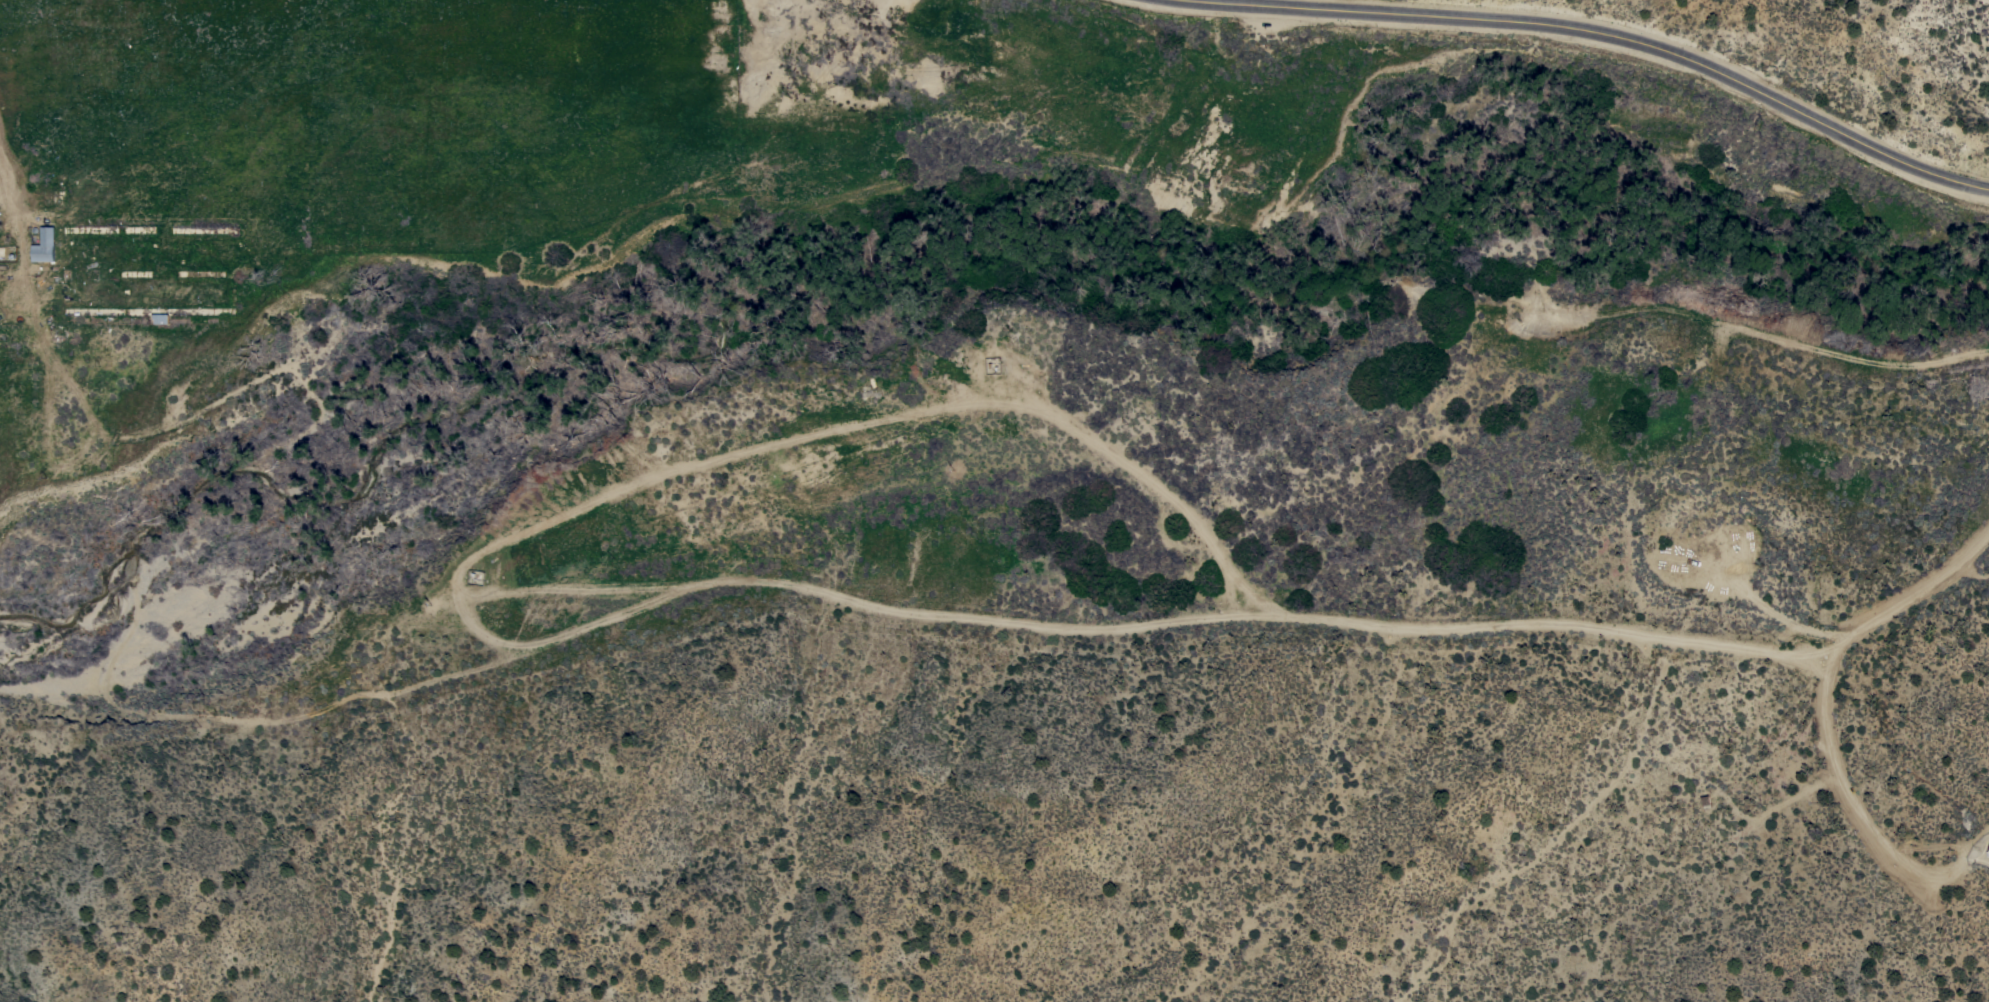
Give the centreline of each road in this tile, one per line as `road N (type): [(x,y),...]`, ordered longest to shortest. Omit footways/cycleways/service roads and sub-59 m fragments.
road 1 (residential): [(1163,0),(1616,36),(1988,190)]

